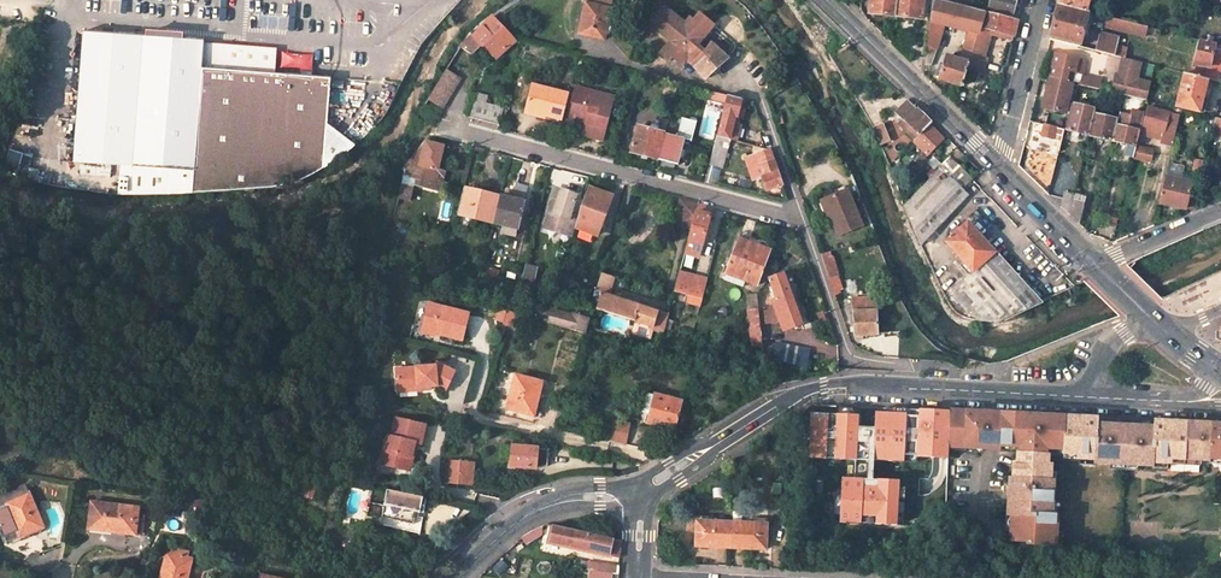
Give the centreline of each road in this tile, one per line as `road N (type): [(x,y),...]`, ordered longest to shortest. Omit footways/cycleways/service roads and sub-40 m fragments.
road 1 (unclassified): [(714,446),(791,397),(835,383),(1099,398)]
road 2 (secondary): [(1000,166),(827,0)]
road 3 (unclassified): [(1000,166),(1040,0)]
road 4 (tertiary): [(1220,211),(1094,263)]
road 5 (secondary): [(1094,263),(1000,166)]
road 6 (unclassified): [(637,485),(560,492),(515,522)]
road 7 (unclassified): [(515,522),(581,506),(640,507)]

